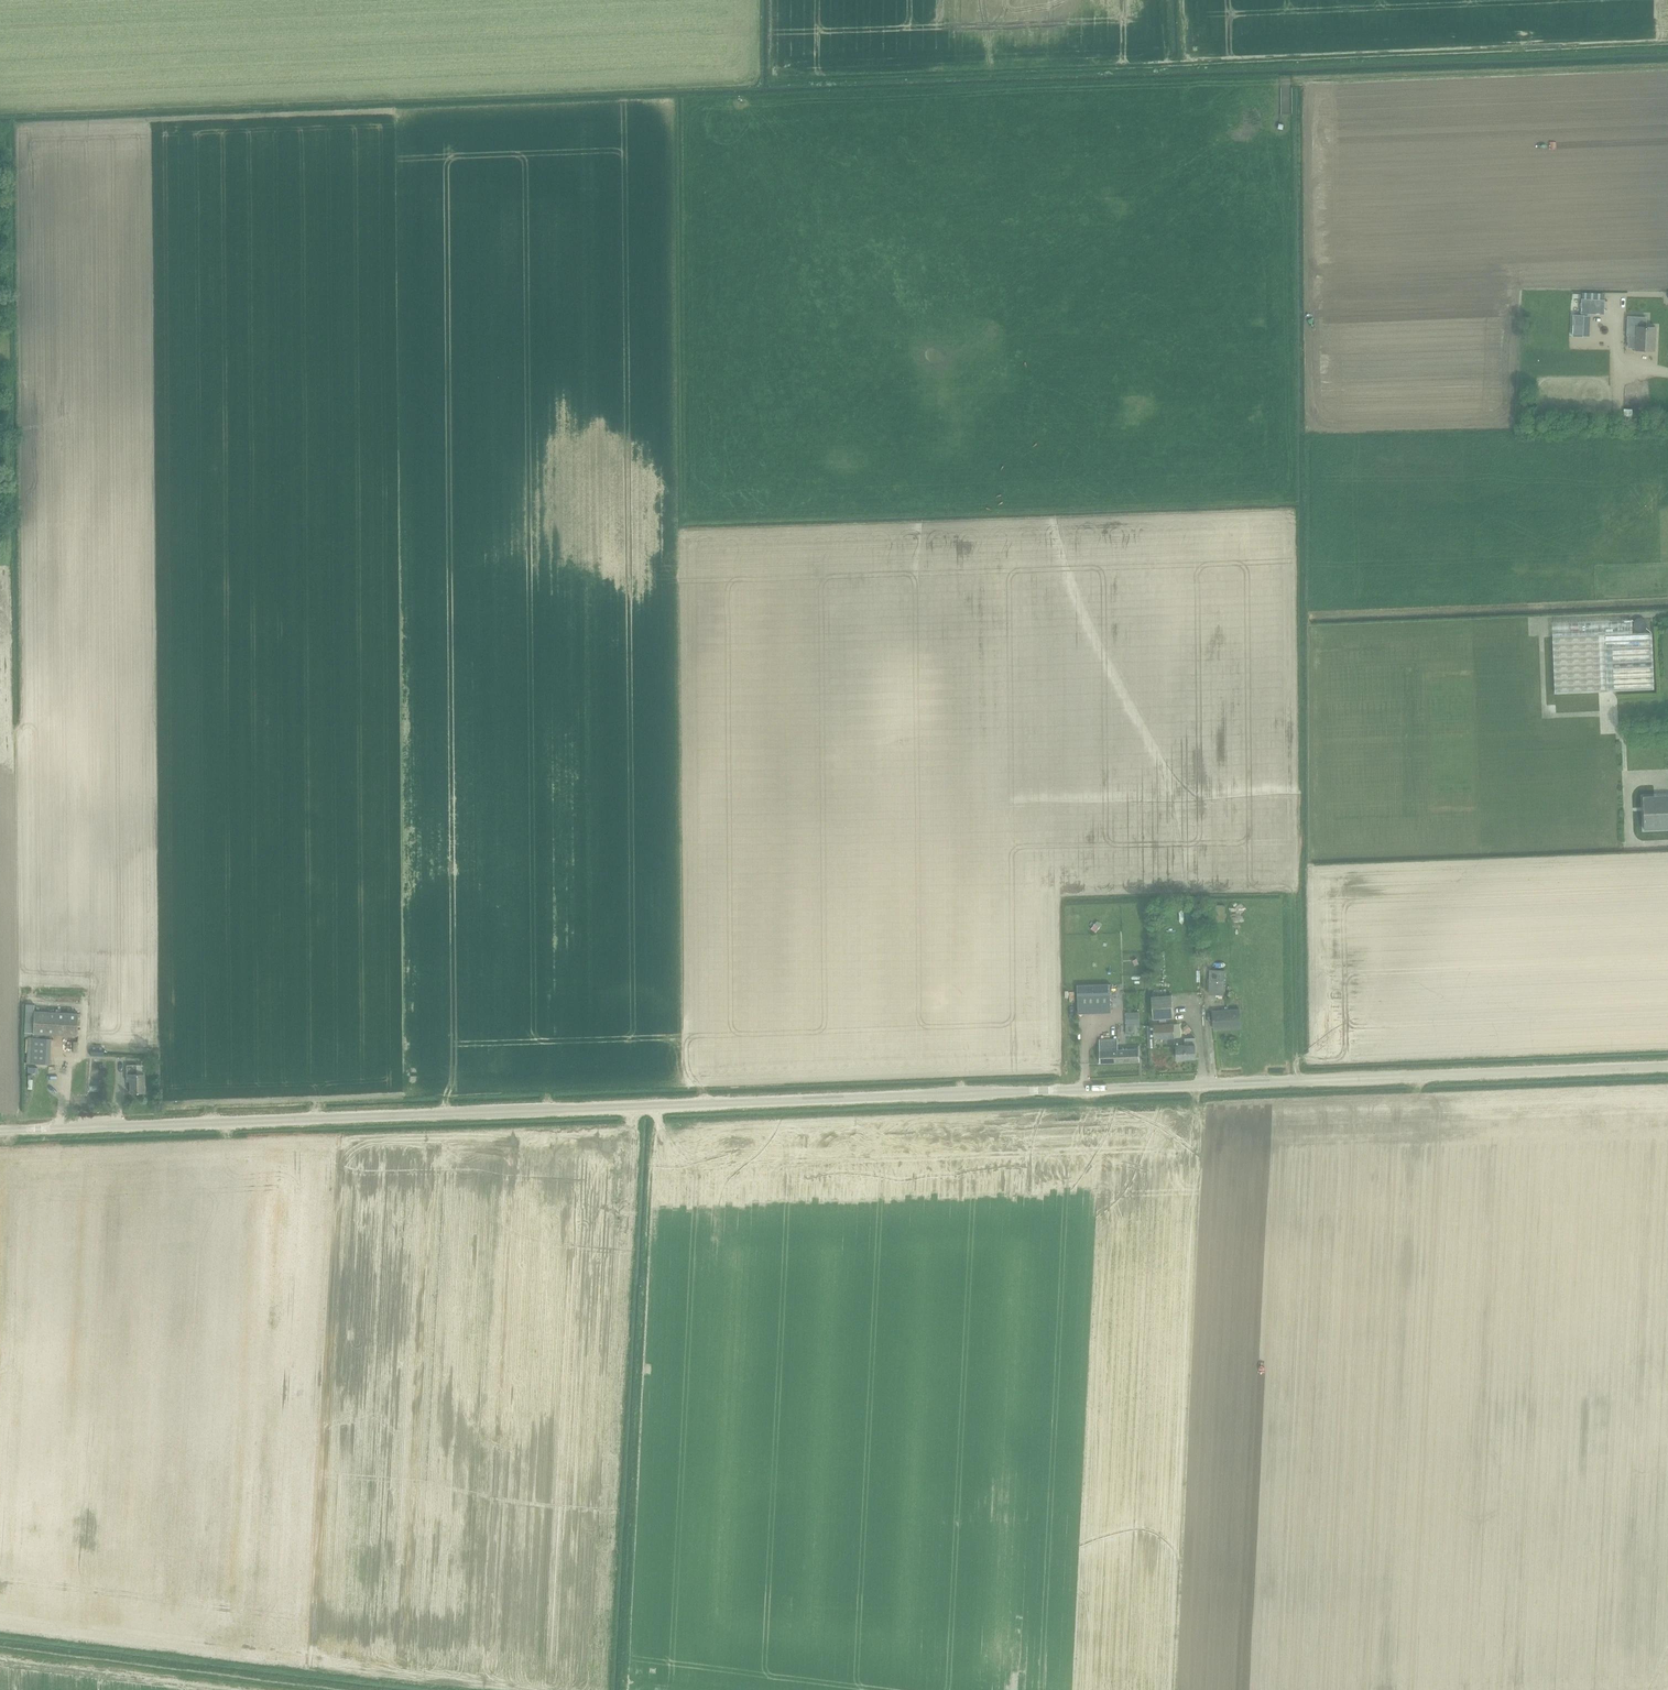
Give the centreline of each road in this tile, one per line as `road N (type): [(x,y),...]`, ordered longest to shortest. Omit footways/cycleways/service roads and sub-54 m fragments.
road 1 (unclassified): [(0,1126),(1667,1066)]

